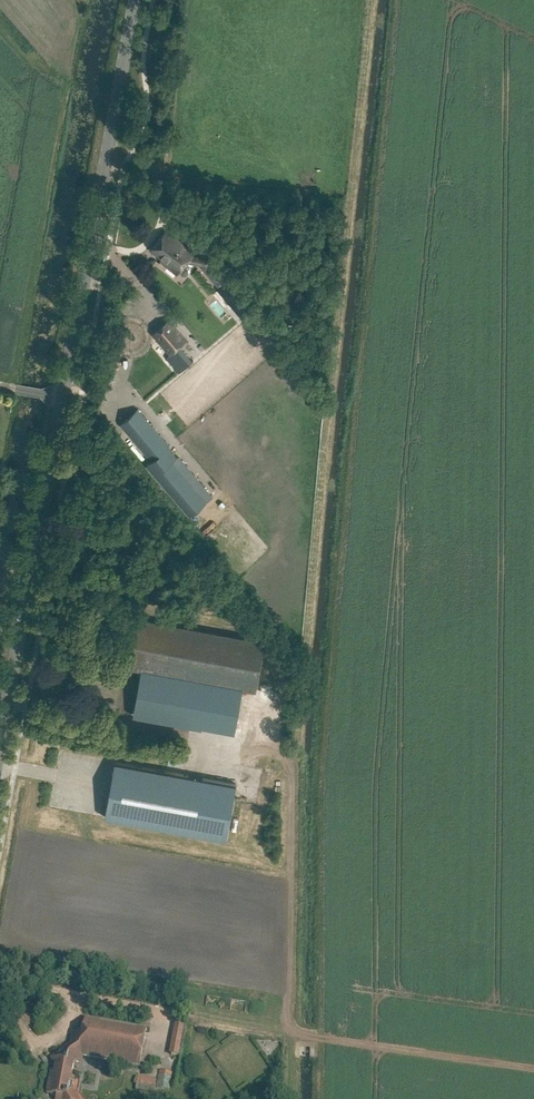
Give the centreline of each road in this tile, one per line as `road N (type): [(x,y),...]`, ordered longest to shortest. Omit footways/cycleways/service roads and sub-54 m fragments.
road 1 (tertiary): [(0,739),(135,0)]
road 2 (track): [(533,1068),(198,1020)]

